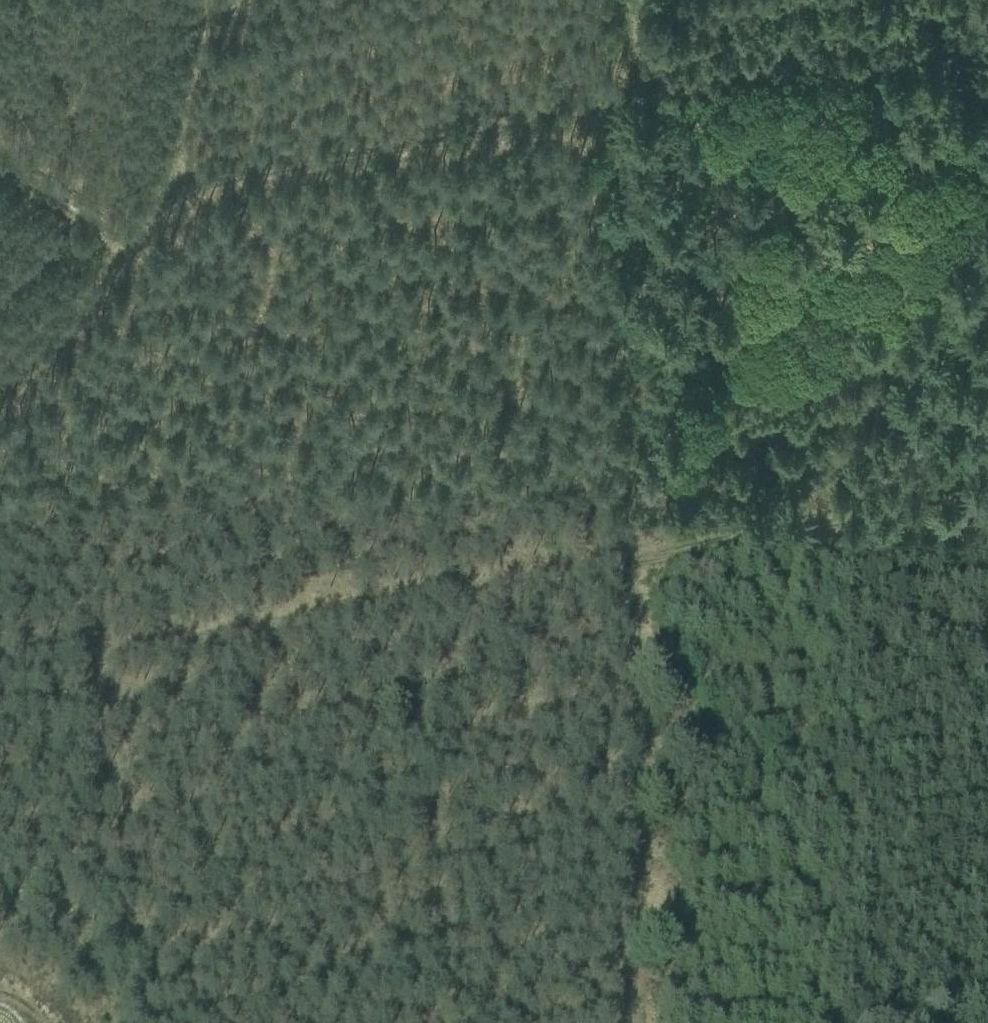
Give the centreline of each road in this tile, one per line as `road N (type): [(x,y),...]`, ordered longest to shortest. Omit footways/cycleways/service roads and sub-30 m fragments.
road 1 (track): [(0,166),(125,237),(176,169),(987,11)]
road 2 (track): [(0,676),(987,498)]
road 3 (track): [(587,88),(647,442),(654,546),(625,569),(624,1022)]
road 4 (track): [(34,335),(59,393),(77,663)]
road 5 (track): [(125,237),(0,371)]

